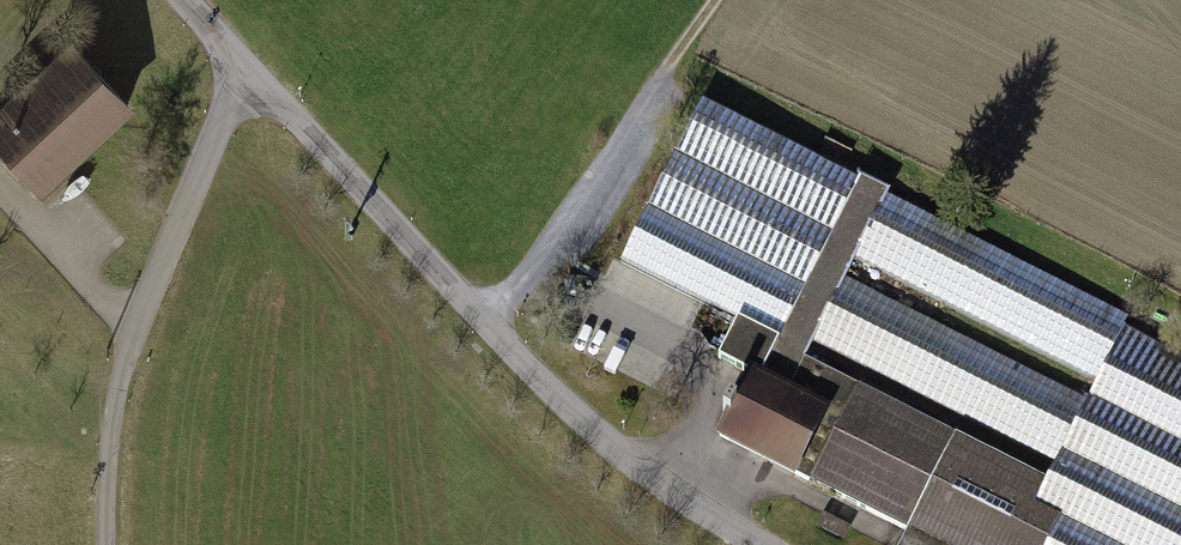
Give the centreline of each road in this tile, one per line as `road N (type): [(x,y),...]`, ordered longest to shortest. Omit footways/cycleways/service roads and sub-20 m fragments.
road 1 (tertiary): [(758,544),(652,478),(563,402),(246,62)]
road 2 (residential): [(107,544),(121,379),(246,62)]
road 3 (track): [(484,320),(534,266),(715,0)]

